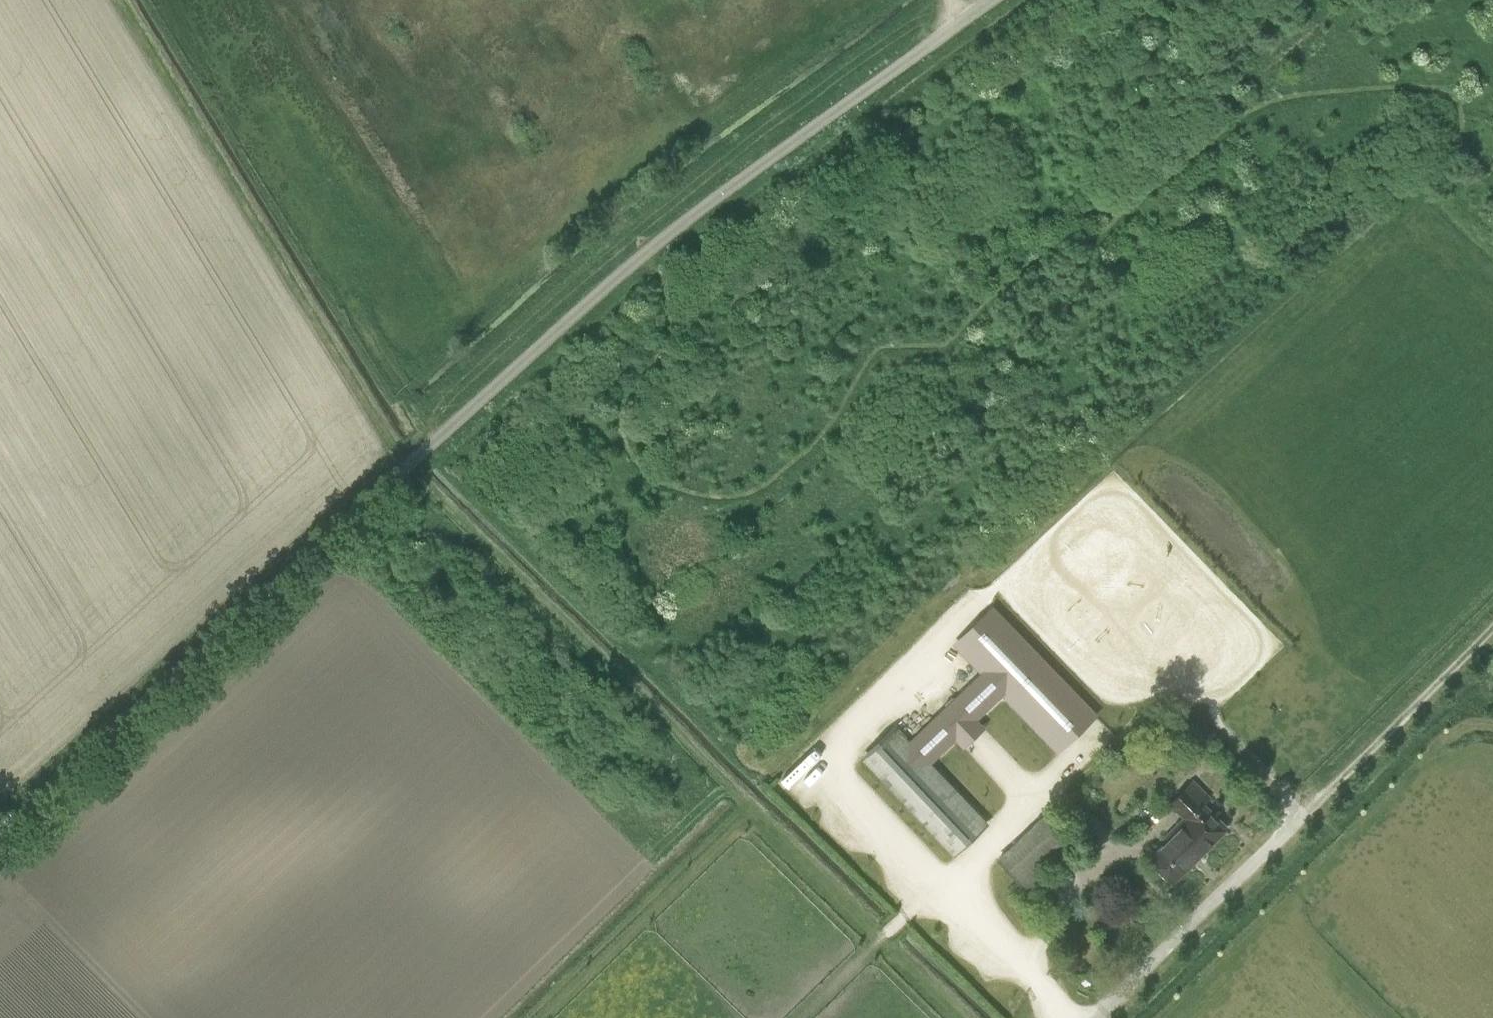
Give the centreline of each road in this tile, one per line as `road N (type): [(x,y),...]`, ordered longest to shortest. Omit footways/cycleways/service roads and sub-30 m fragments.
road 1 (unclassified): [(0,834),(409,458),(656,244),(988,0)]
road 2 (track): [(1492,627),(1100,1017)]

